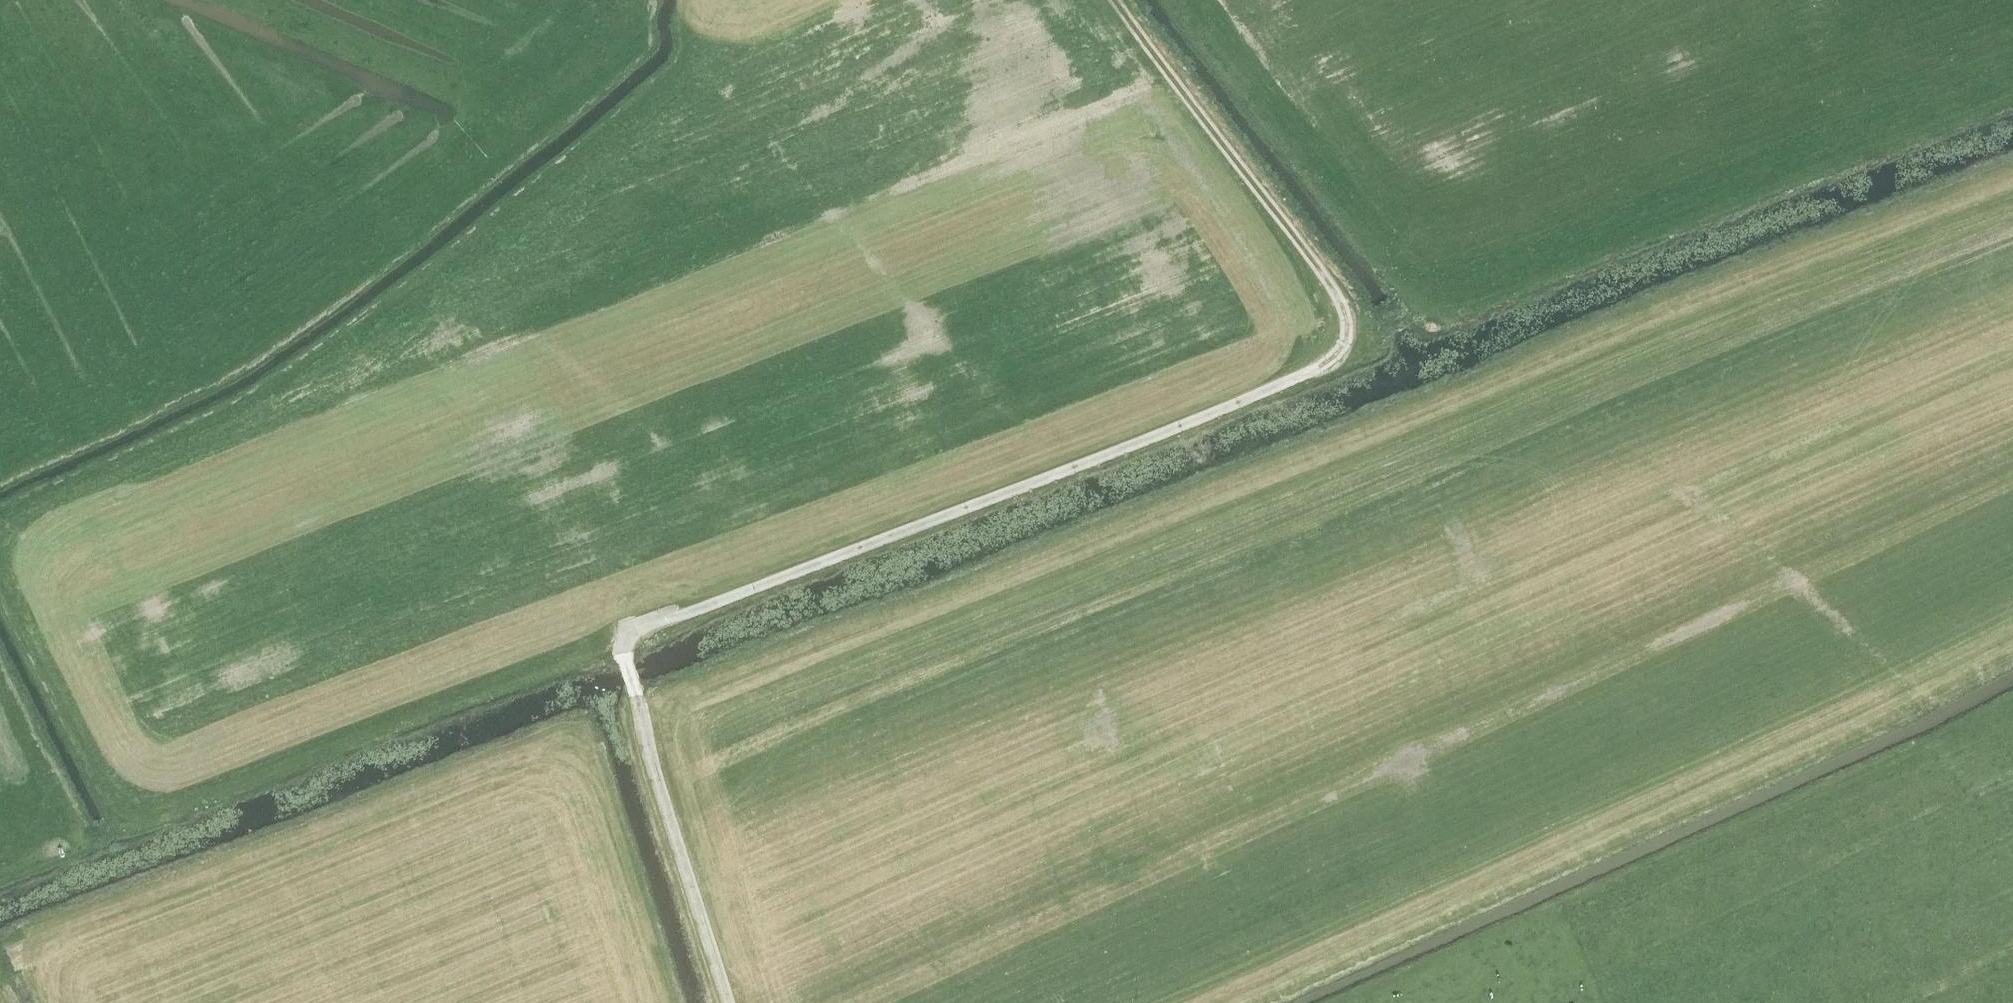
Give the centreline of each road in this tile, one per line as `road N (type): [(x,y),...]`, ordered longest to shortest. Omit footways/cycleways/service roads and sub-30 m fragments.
road 1 (track): [(729,1002),(625,660),(629,635),(1202,418),(1320,367),(1344,339),(1338,294),(1117,0)]

